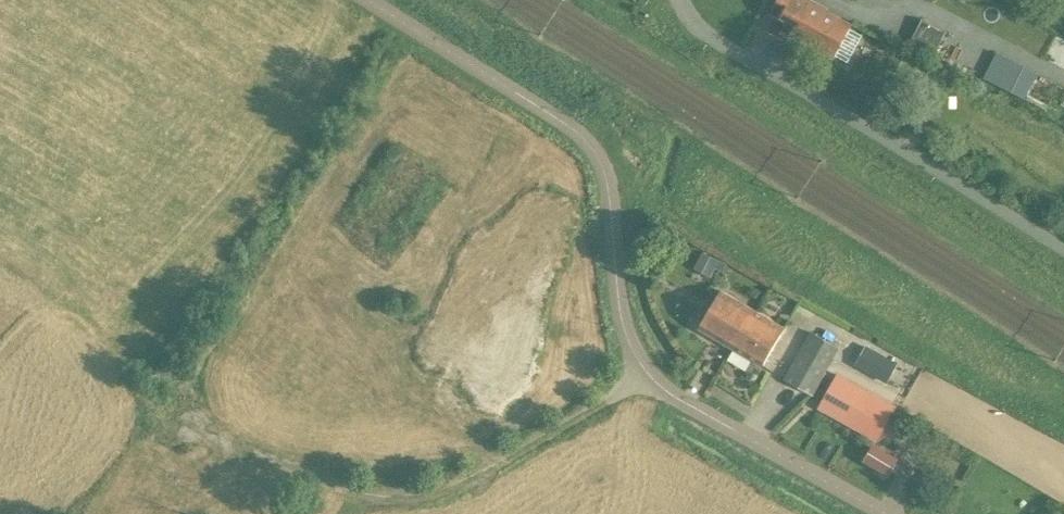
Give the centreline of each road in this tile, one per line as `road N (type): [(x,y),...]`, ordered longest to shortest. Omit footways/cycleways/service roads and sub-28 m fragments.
road 1 (unclassified): [(885,513),(683,402),(641,365),(618,304),(608,189),(597,154),(571,127),(368,0)]
road 2 (motorway): [(424,513),(500,325),(605,0)]
road 3 (motorway): [(541,0),(447,296),(361,513)]
road 4 (unclassified): [(1063,249),(697,27)]
road 5 (track): [(641,365),(613,402),(494,465),(407,490)]

